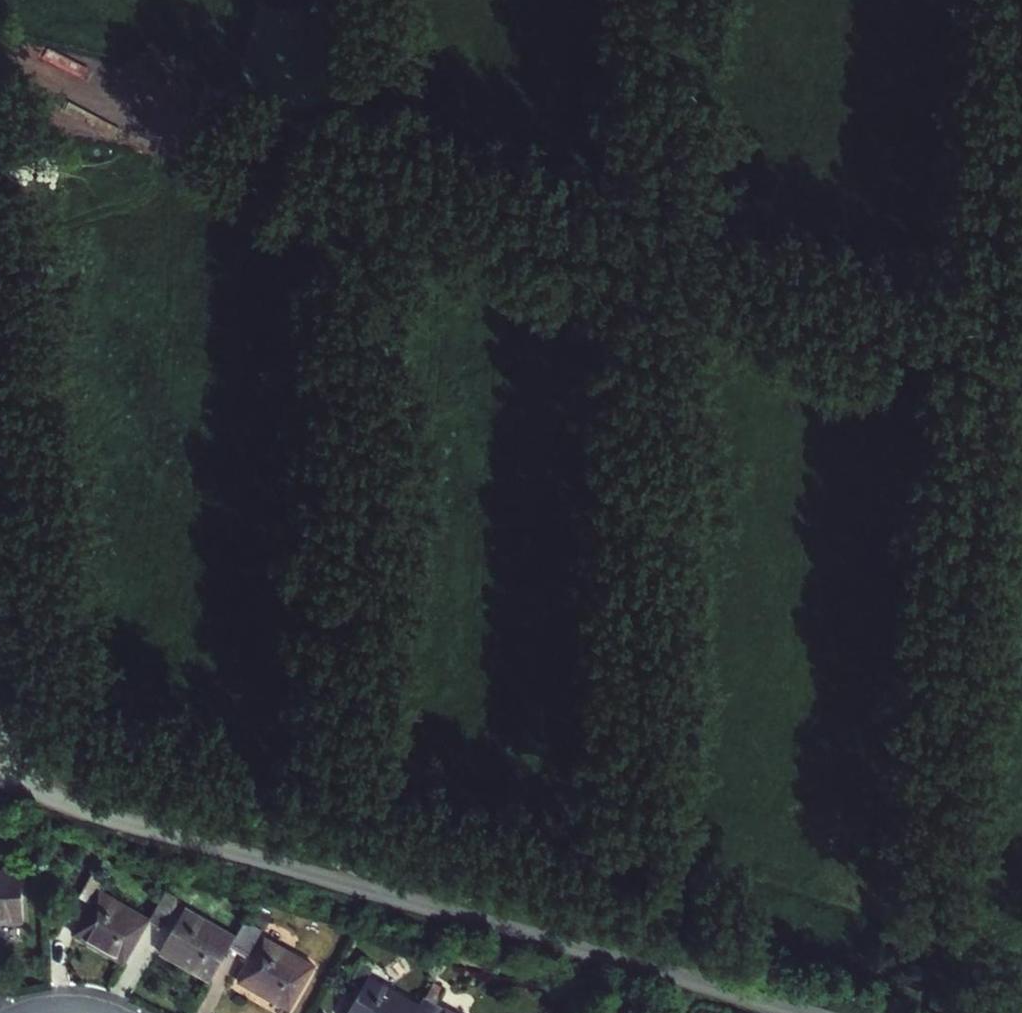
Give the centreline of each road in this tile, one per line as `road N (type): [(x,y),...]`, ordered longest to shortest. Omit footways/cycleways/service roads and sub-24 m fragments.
road 1 (unclassified): [(809,1012),(81,809),(43,786),(0,729)]

